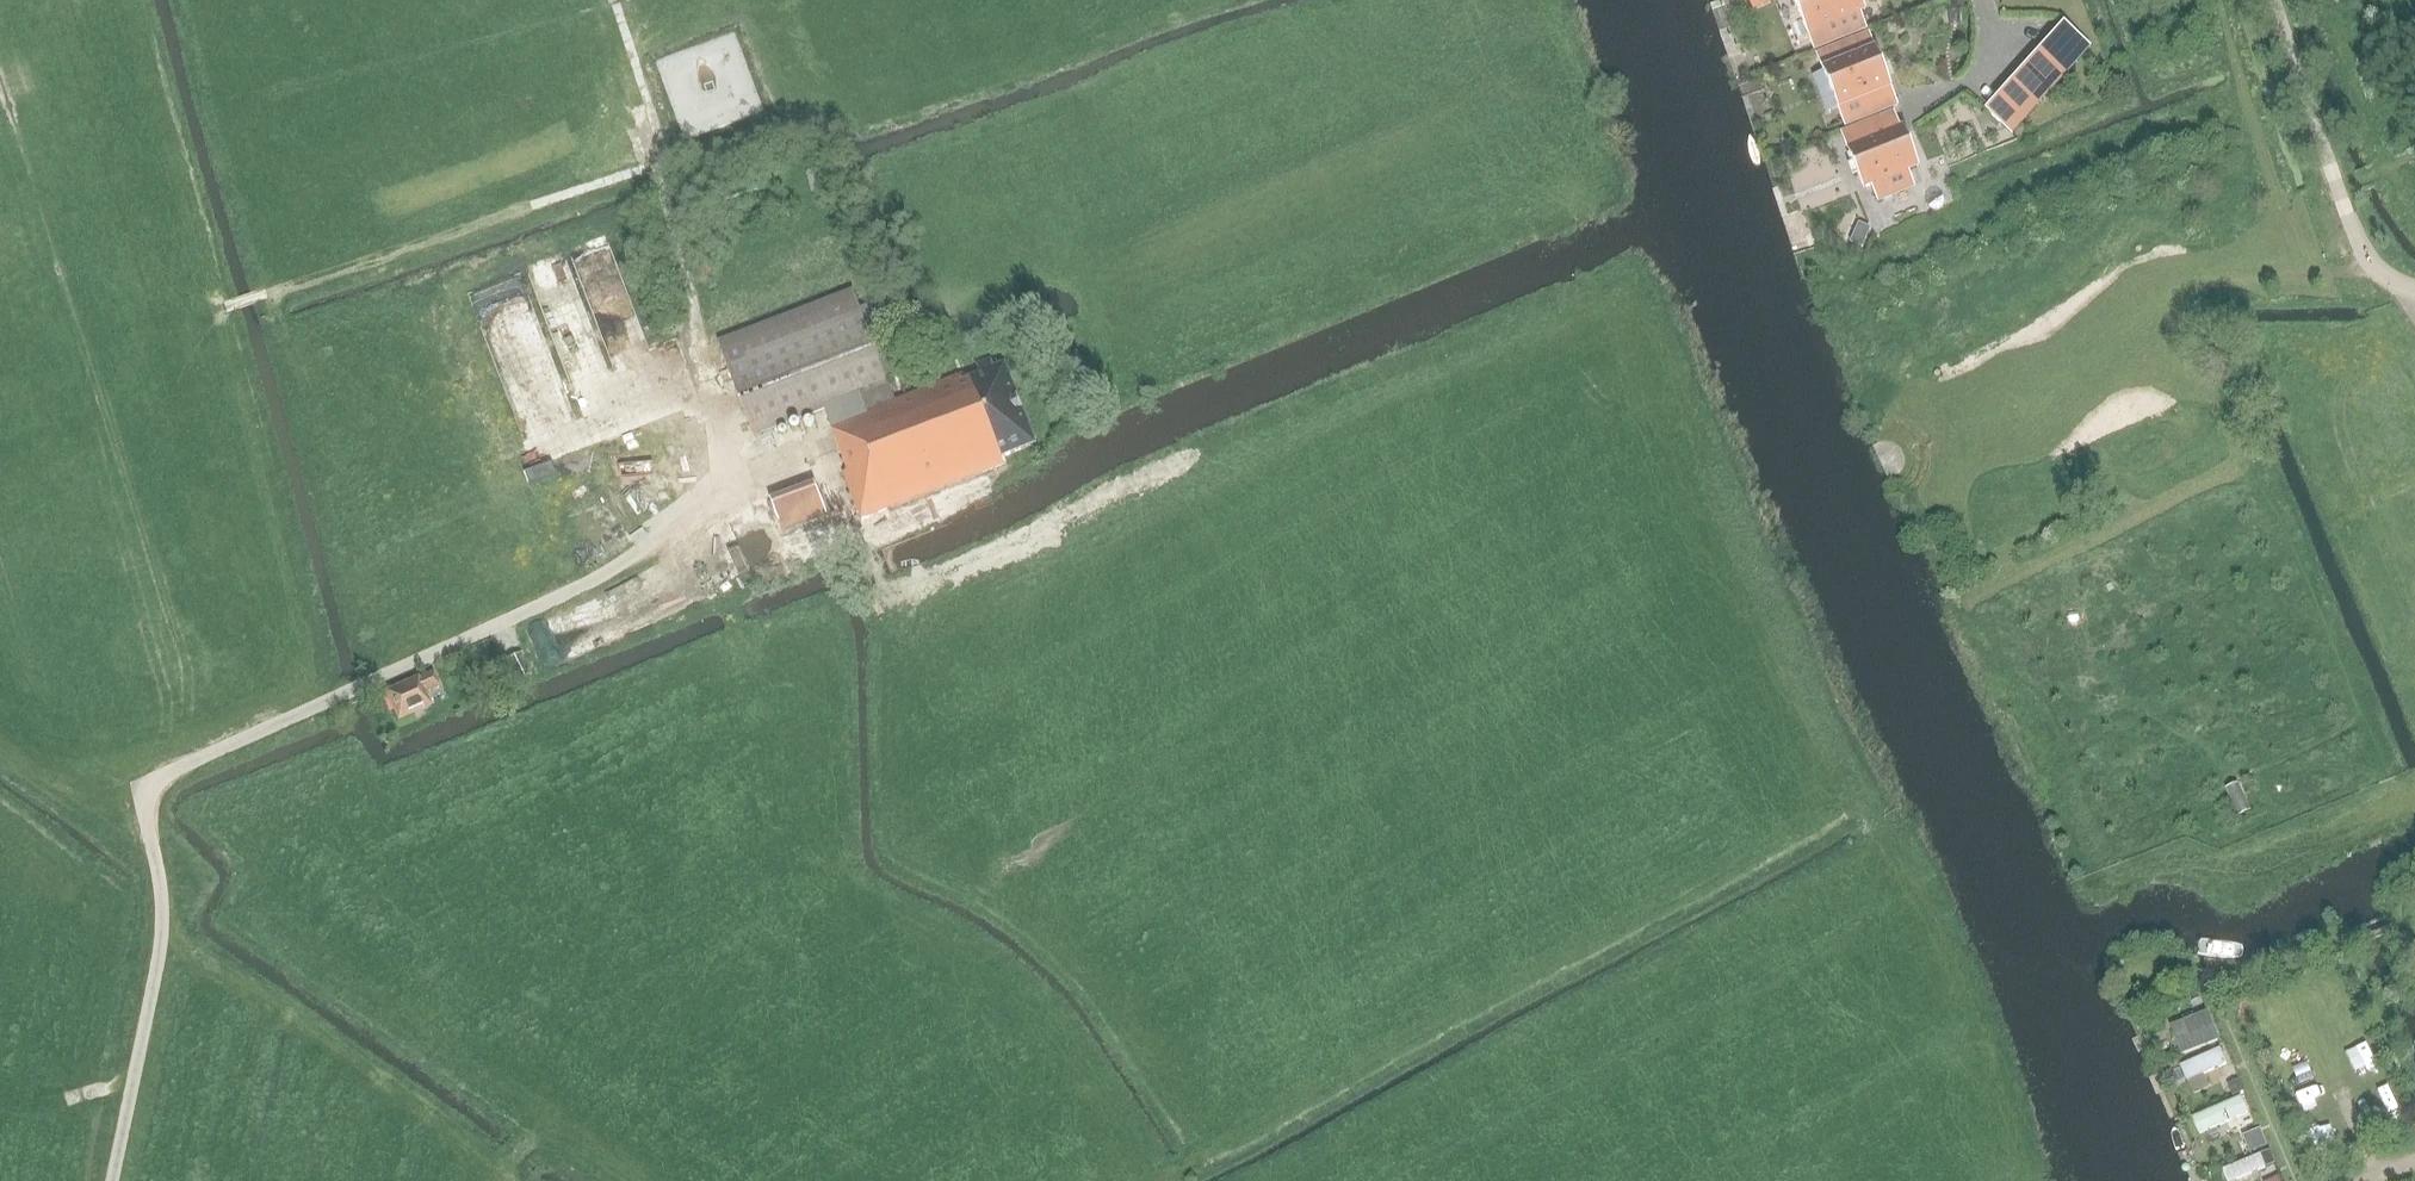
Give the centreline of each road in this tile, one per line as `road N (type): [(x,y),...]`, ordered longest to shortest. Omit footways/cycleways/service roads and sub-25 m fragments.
road 1 (unclassified): [(2273,0),(2358,243),(2388,278),(2414,289)]

